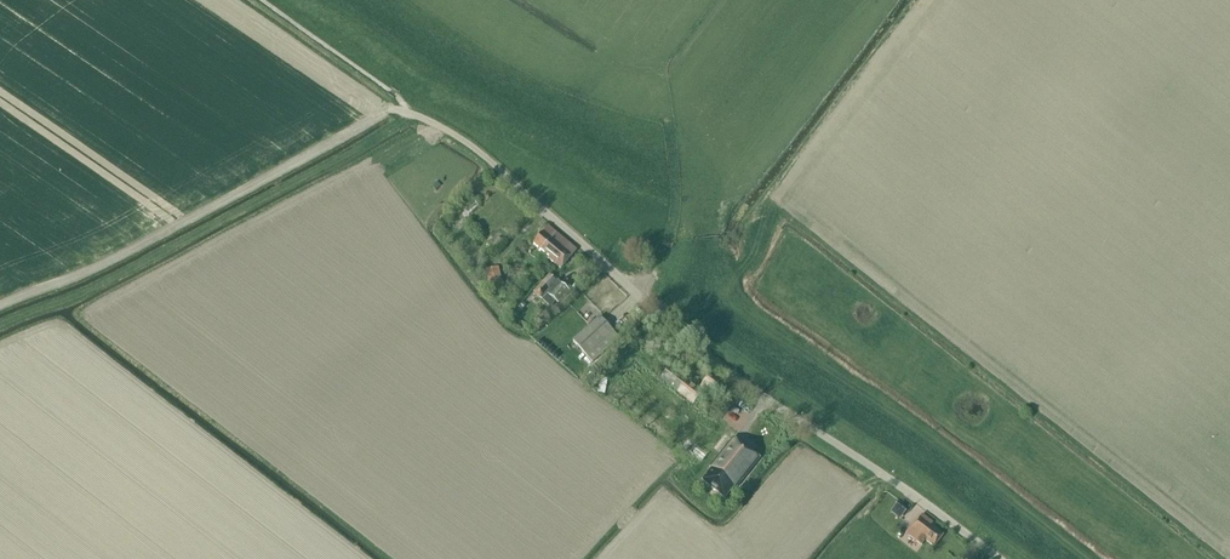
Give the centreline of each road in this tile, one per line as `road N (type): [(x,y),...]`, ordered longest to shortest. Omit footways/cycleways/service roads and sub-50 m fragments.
road 1 (unclassified): [(996,558),(692,346),(478,151),(405,114)]
road 2 (track): [(0,325),(95,288),(368,143),(405,114)]

